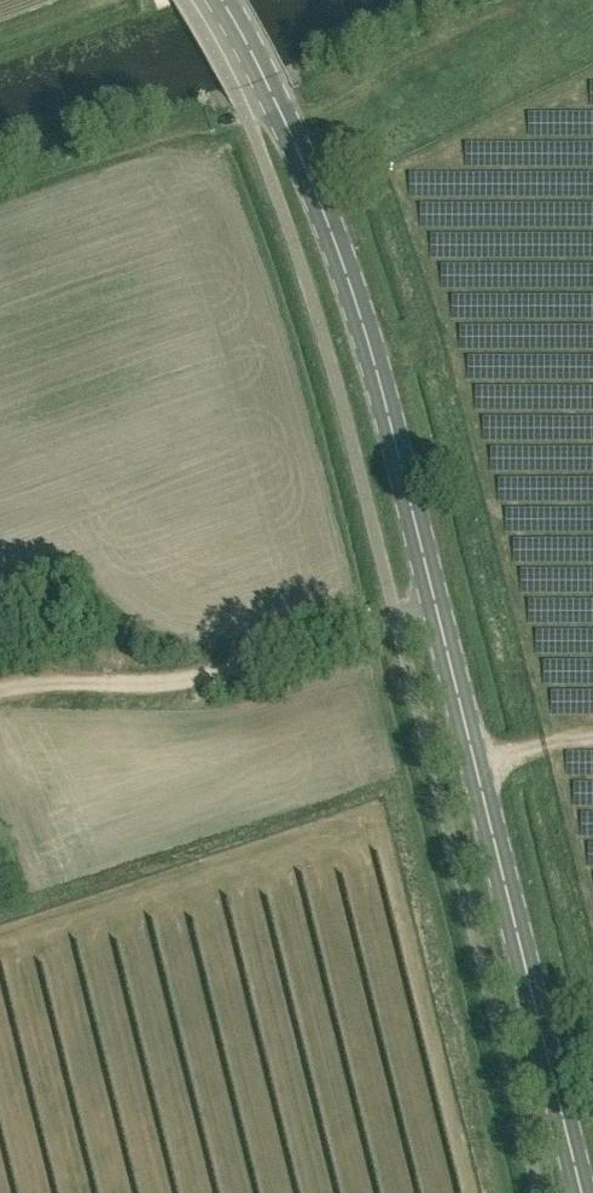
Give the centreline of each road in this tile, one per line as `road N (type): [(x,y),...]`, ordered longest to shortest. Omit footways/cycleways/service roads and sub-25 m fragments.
road 1 (tertiary): [(580,1192),(362,322),(288,126),(221,0)]

